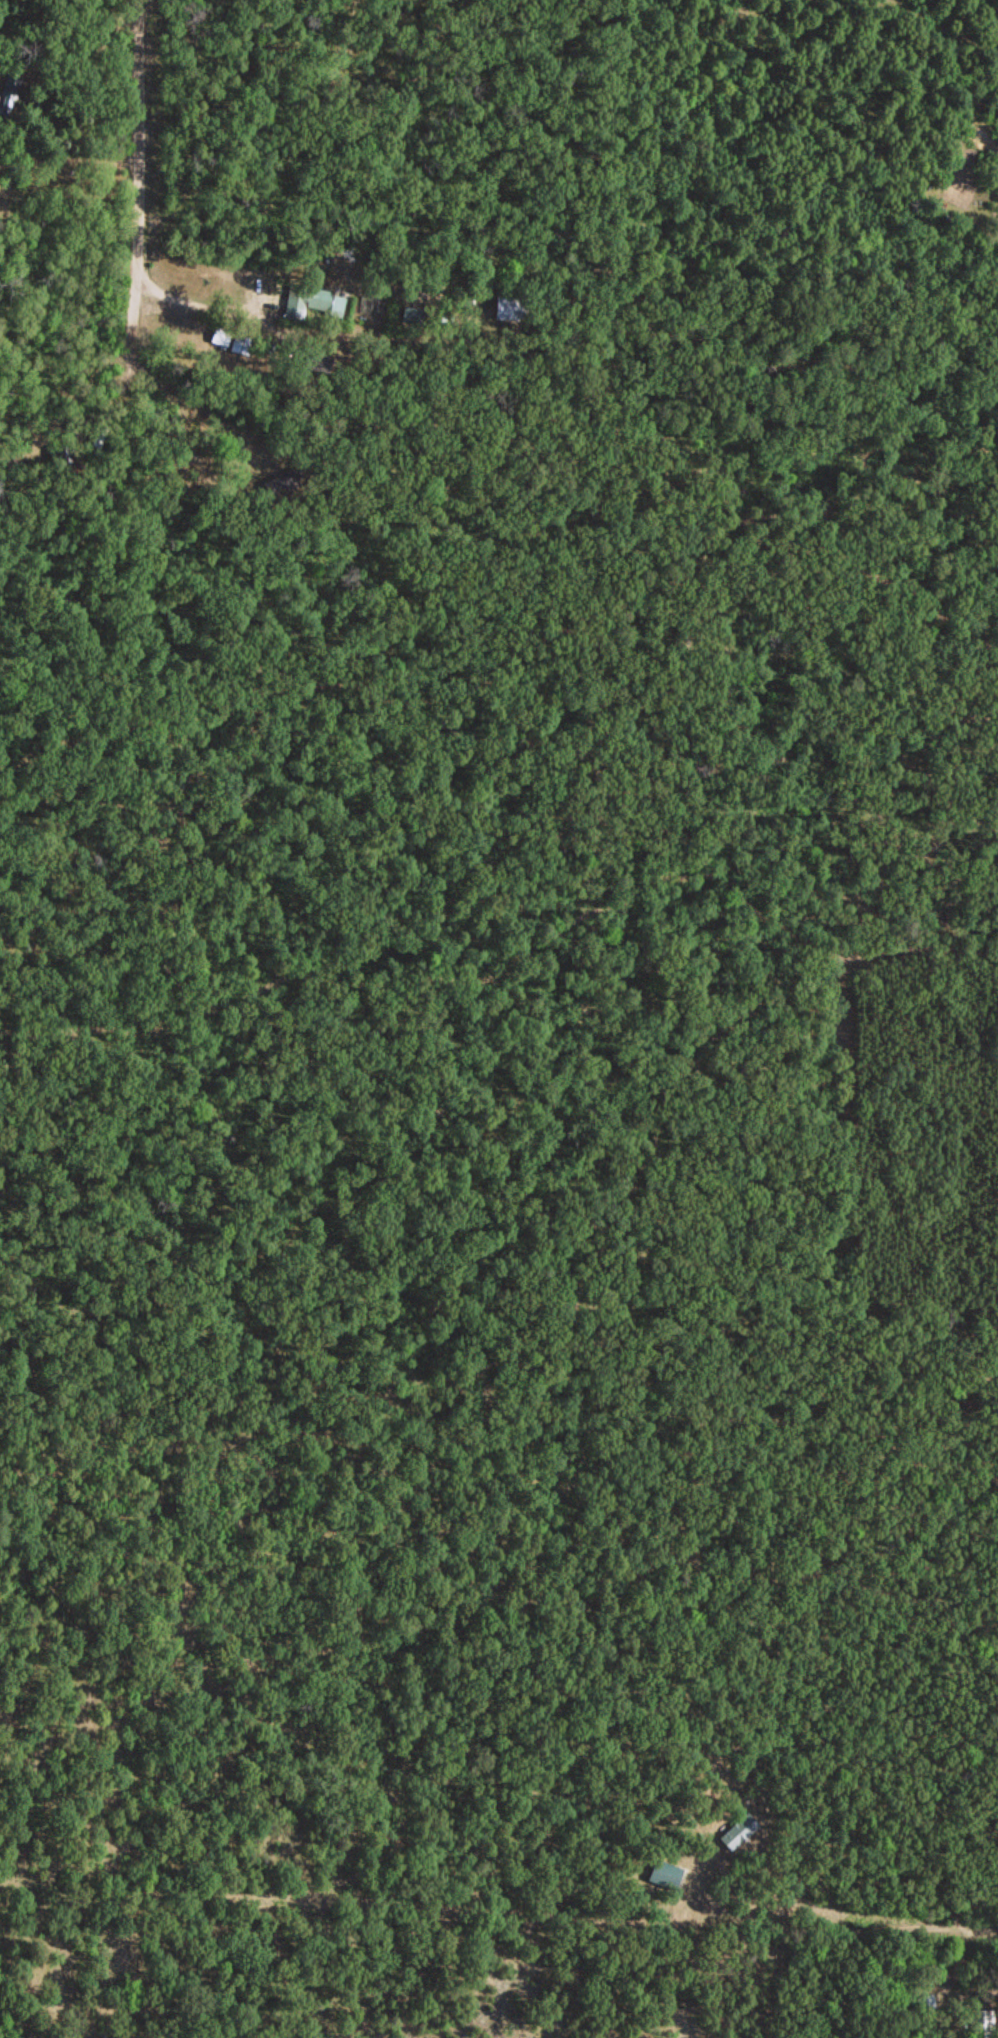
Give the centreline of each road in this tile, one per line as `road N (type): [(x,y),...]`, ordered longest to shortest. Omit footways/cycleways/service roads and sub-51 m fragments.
road 1 (residential): [(997,1934),(859,1930)]

